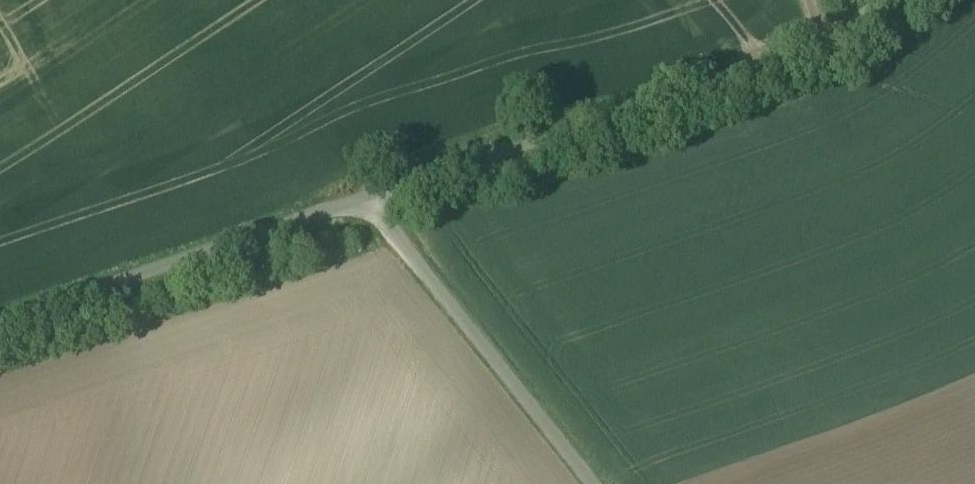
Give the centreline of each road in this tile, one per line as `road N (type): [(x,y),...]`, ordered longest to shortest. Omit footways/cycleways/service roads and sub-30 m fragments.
road 1 (unclassified): [(367,202),(772,63),(904,0)]
road 2 (unclassified): [(0,322),(367,202)]
road 3 (unclassified): [(367,202),(589,483)]

